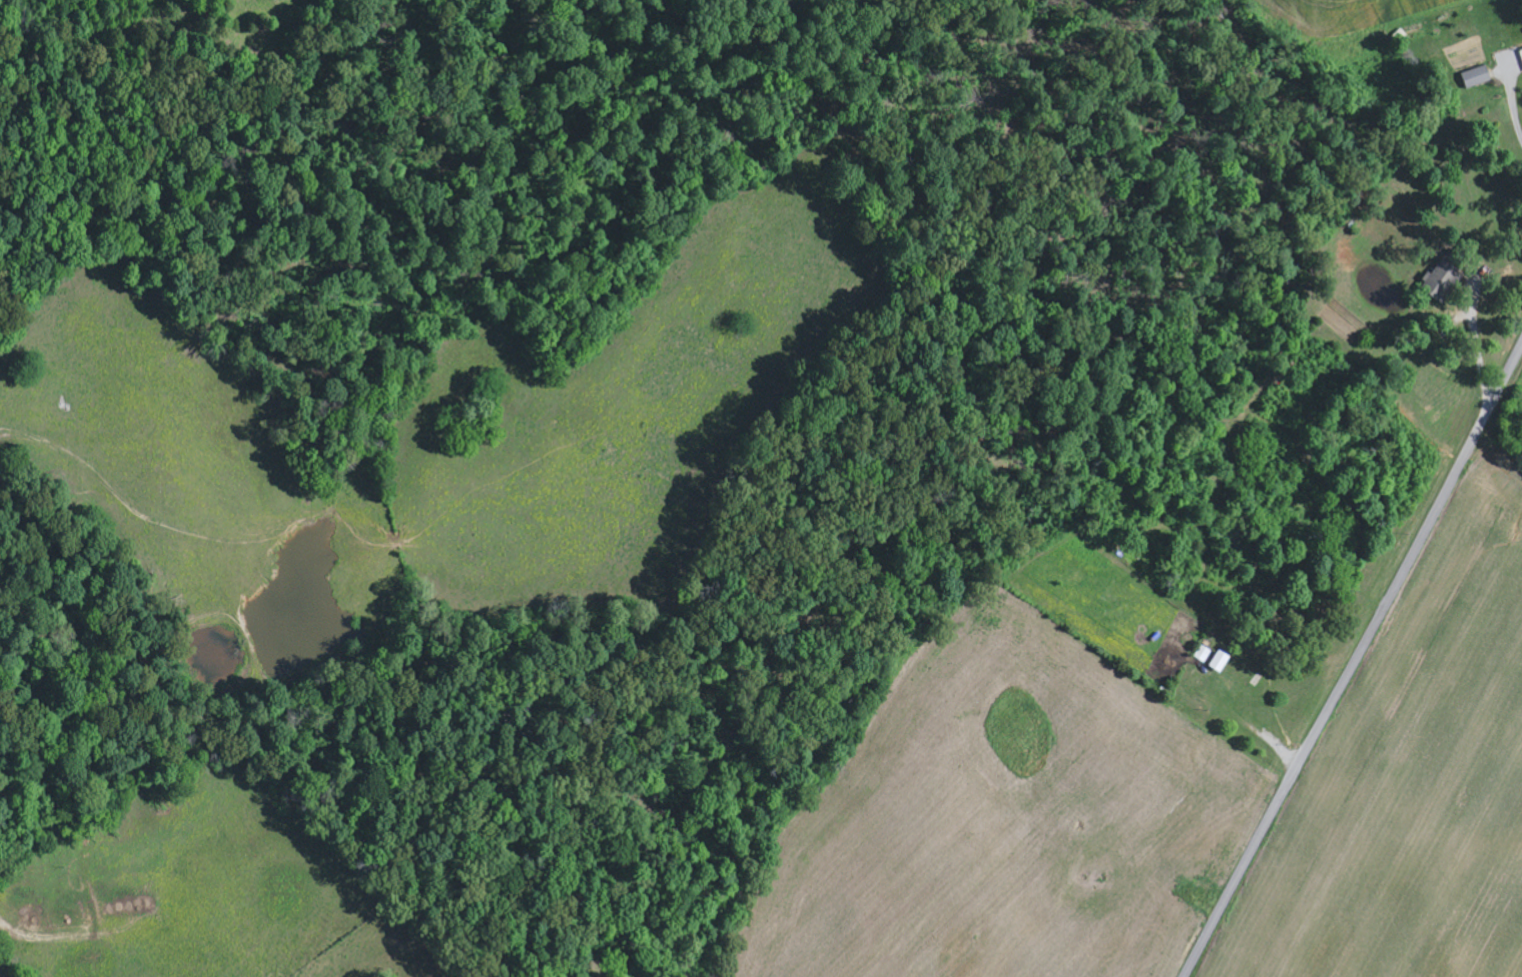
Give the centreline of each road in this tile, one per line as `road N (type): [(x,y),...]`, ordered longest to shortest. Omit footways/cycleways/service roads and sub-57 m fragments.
road 1 (residential): [(1187,976),(1521,348)]

